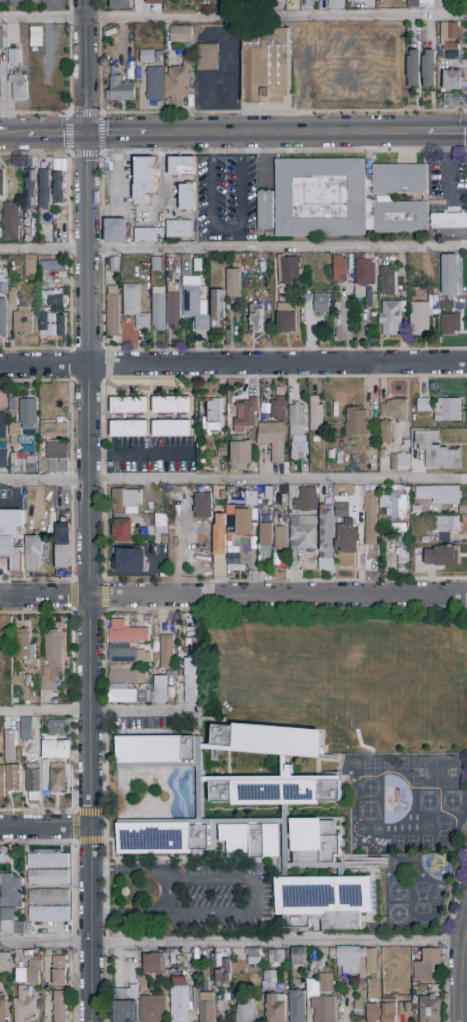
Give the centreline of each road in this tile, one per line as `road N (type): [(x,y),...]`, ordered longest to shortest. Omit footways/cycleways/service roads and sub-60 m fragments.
road 1 (residential): [(86,135),(92,1021)]
road 2 (residential): [(0,366),(466,363)]
road 3 (residential): [(0,596),(466,594)]
road 4 (secondary): [(145,135),(428,132)]
road 5 (residential): [(87,0),(86,135)]

